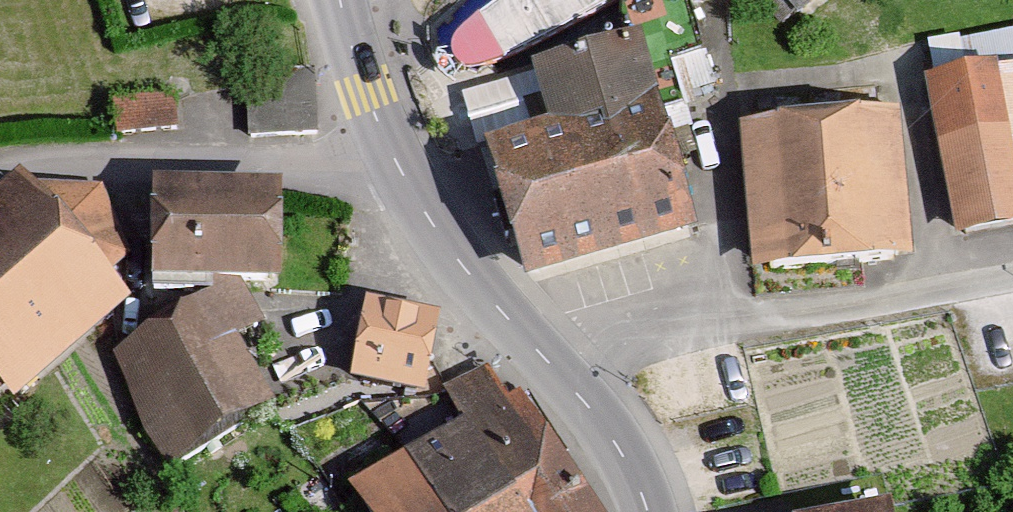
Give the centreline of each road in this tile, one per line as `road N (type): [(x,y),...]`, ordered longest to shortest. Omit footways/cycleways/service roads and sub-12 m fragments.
road 1 (residential): [(544,357),(1012,279)]
road 2 (residential): [(0,181),(389,155)]
road 3 (residential): [(544,357),(469,277),(389,155)]
road 4 (residential): [(647,511),(611,433),(544,357)]
road 5 (residential): [(389,155),(339,0)]

